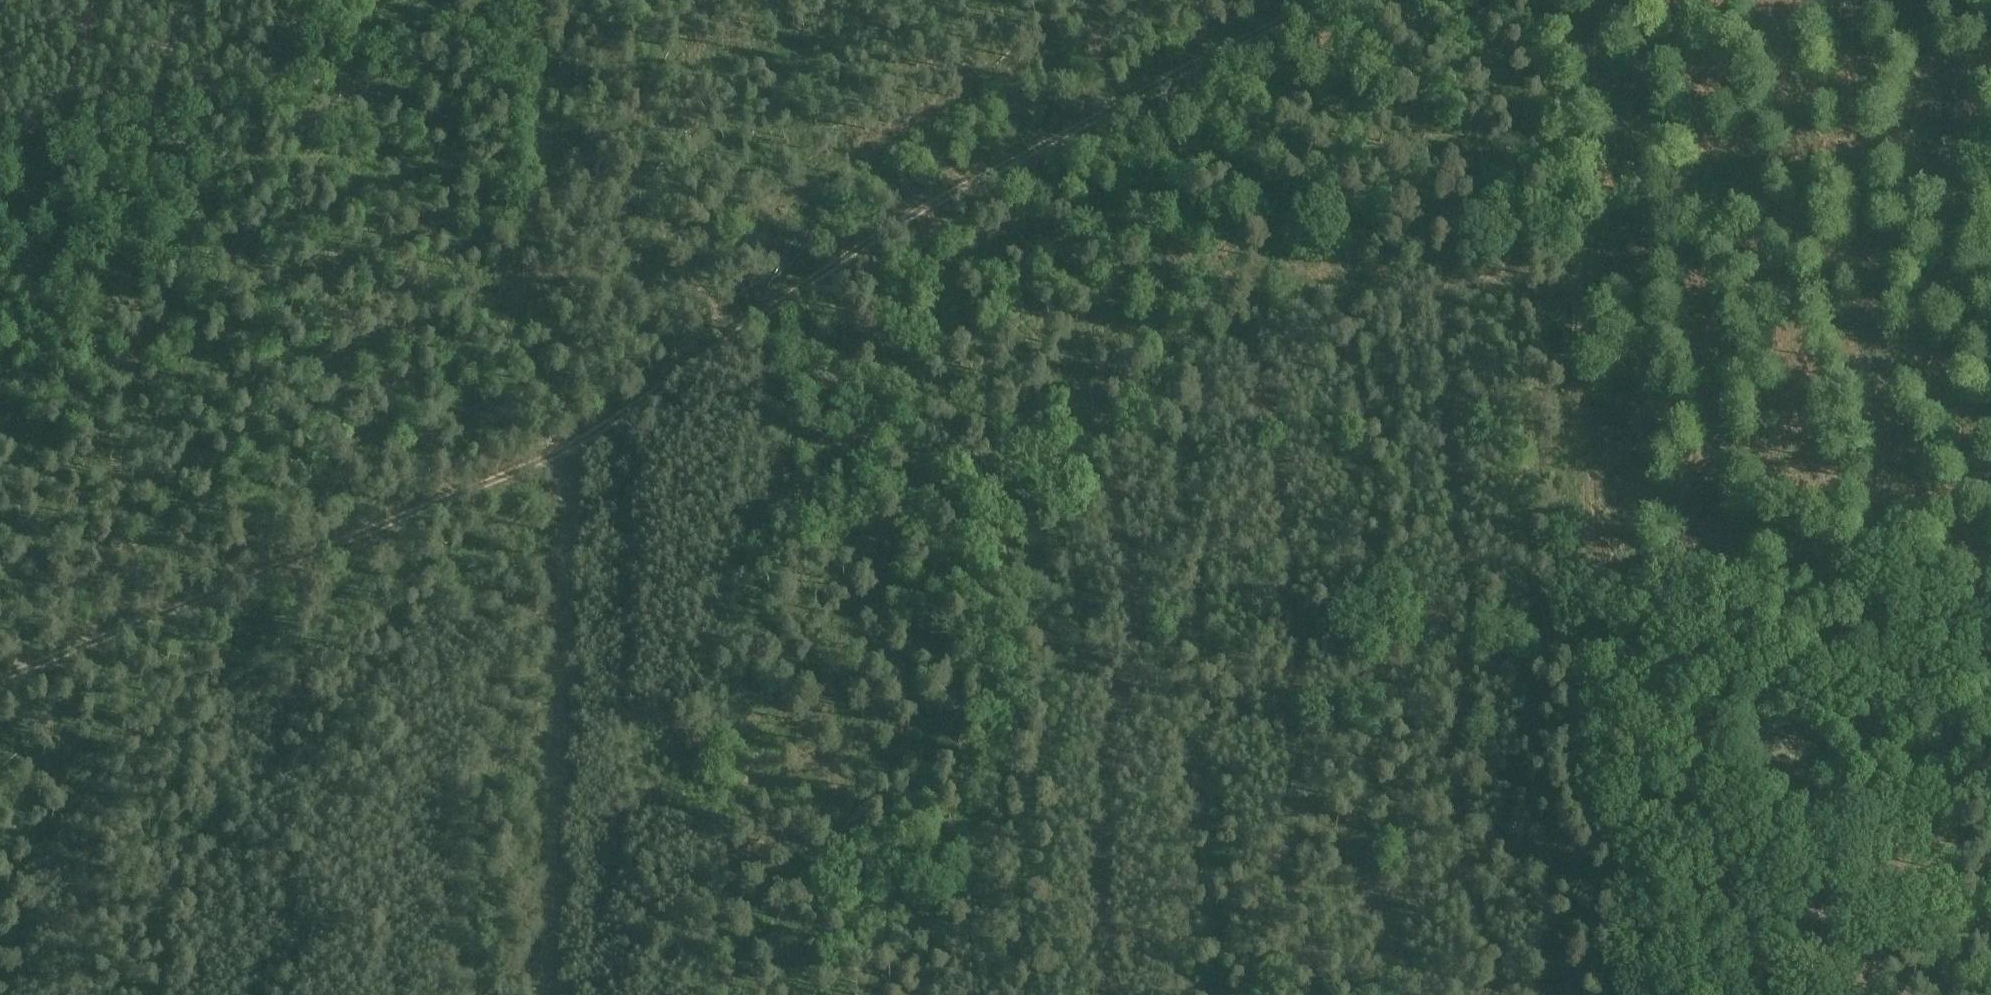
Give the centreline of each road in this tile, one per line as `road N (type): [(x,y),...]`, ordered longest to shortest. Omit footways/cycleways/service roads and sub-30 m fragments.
road 1 (track): [(0,678),(565,451),(1384,0)]
road 2 (track): [(540,994),(565,451)]

